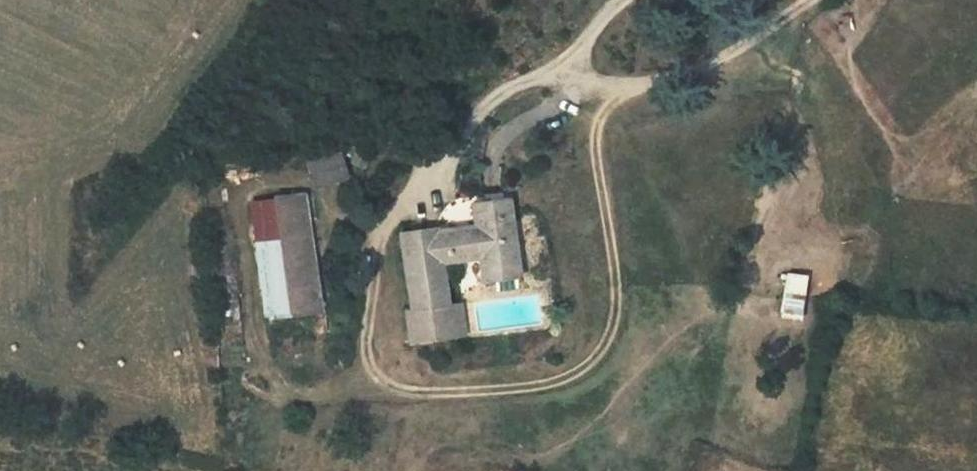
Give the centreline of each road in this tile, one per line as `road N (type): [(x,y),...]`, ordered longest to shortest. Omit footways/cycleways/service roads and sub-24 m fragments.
road 1 (track): [(807,0),(719,63),(615,85),(590,118),(615,327),(594,369),(563,391),(423,399),(386,385),(370,361),(370,299),(385,225),(423,168),(479,111),(532,78),(573,85)]

